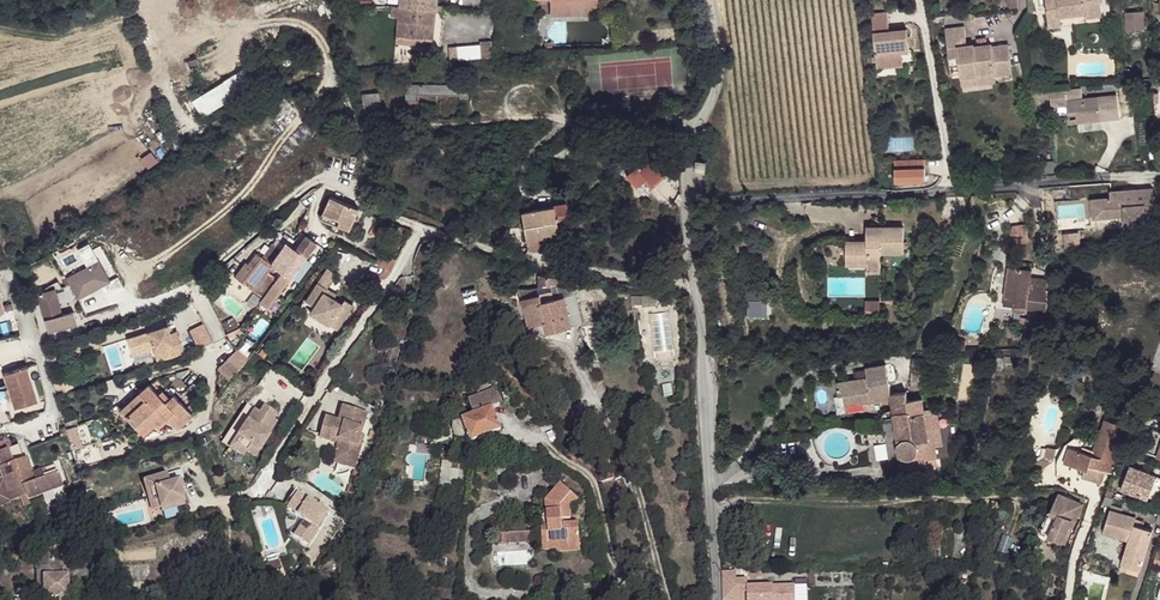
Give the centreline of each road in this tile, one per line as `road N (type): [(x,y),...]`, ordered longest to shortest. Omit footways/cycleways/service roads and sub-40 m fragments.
road 1 (track): [(689,201),(1035,186),(1042,259)]
road 2 (residential): [(329,186),(521,261),(696,284)]
road 3 (residential): [(696,284),(687,212),(693,125),(708,110),(724,59),(710,0)]
road 4 (residential): [(710,489),(796,382),(831,366),(868,363)]
road 5 (residential): [(710,489),(696,284)]
road 6 (track): [(951,194),(926,24)]
road 7 (track): [(1035,186),(1159,176)]

